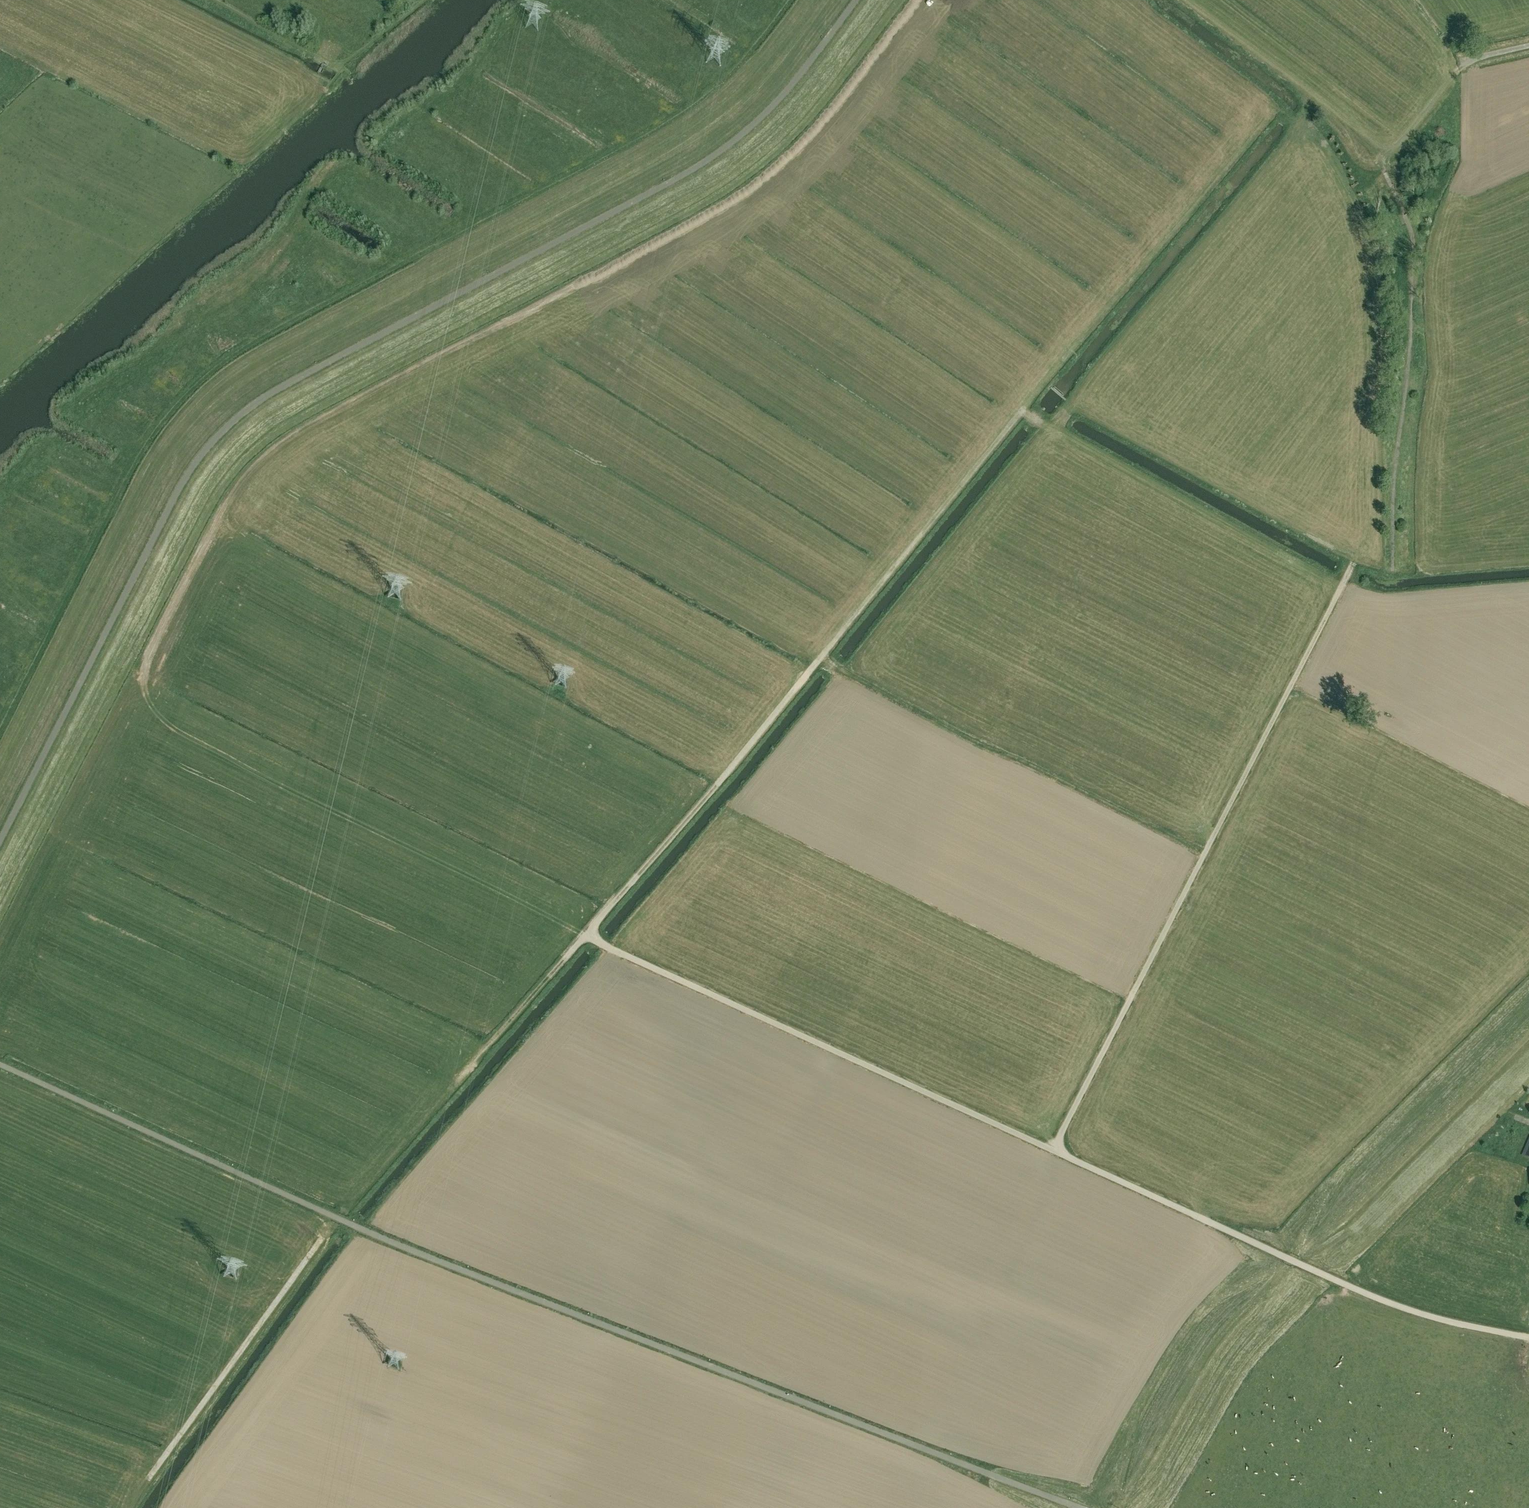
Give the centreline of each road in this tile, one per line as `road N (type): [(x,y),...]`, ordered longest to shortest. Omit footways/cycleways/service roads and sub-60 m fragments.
road 1 (track): [(1187,0),(1387,148),(1409,135),(1469,62)]

